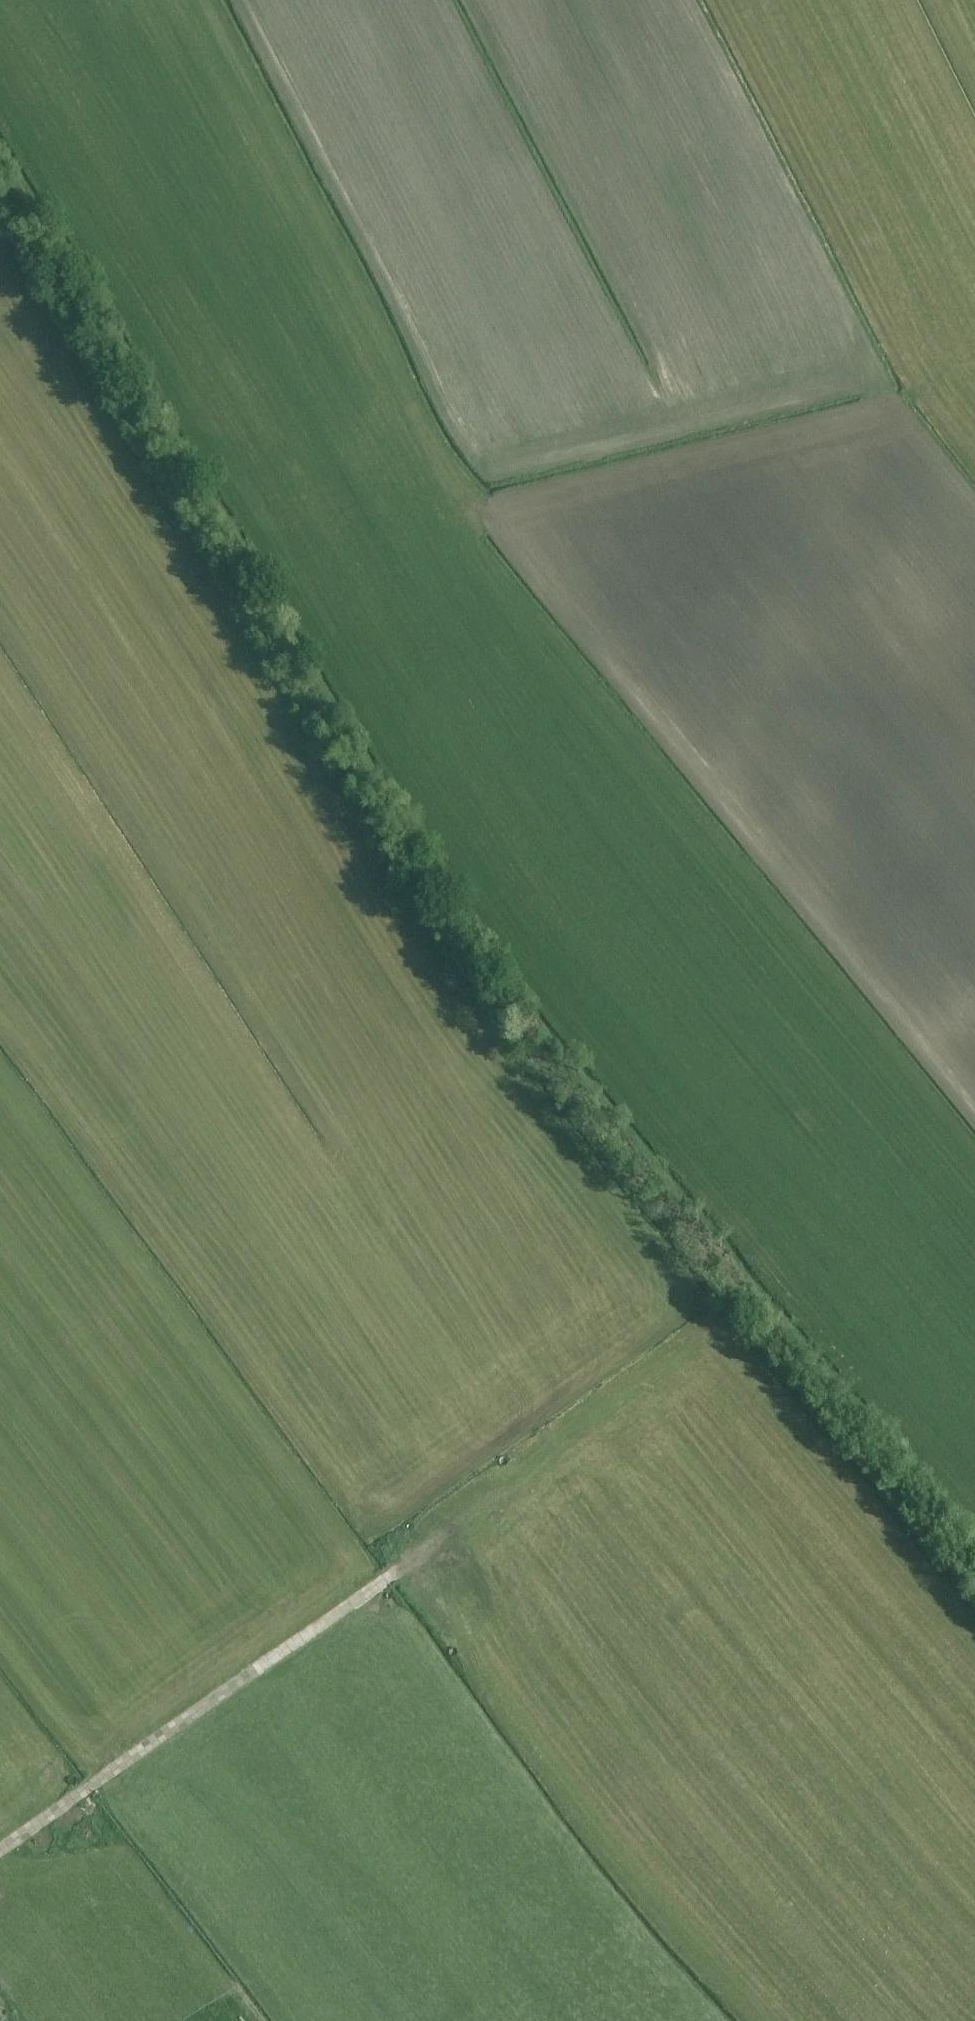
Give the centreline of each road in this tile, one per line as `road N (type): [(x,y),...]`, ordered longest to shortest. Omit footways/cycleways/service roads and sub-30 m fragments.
road 1 (track): [(0,1850),(396,1572)]

